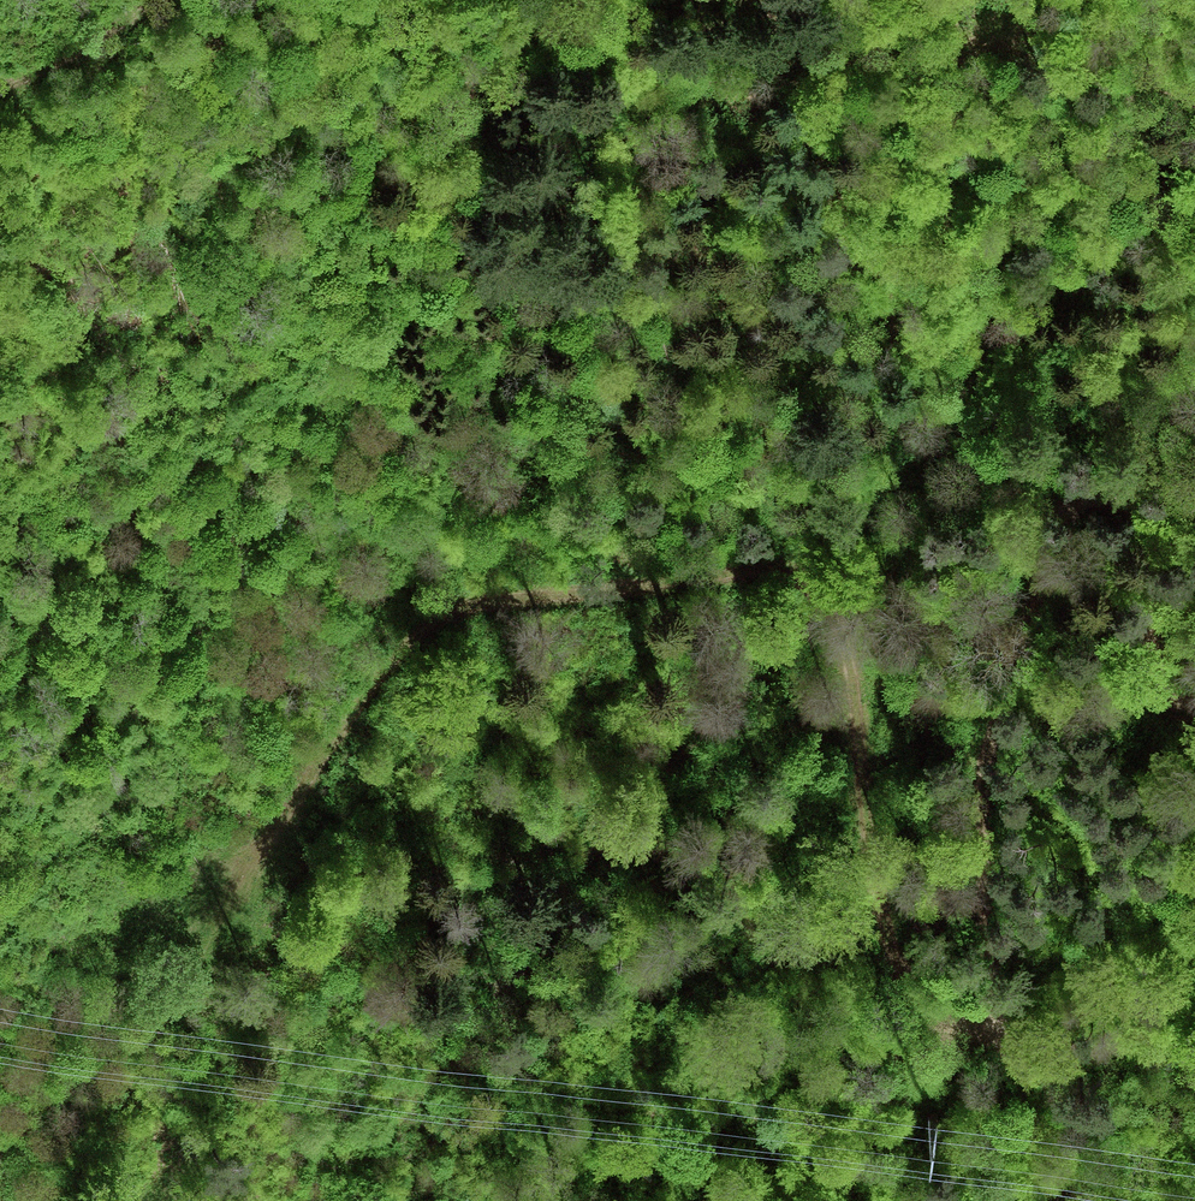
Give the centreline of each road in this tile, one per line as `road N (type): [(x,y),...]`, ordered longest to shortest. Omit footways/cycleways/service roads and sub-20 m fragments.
road 1 (track): [(991,1027),(932,1008),(892,960),(845,659),(808,588),(772,572),(451,607),(405,635),(350,702),(196,958)]
road 2 (track): [(1194,705),(1169,691),(1156,666),(1151,529),(1143,509),(1119,493),(1072,500),(1043,554),(1036,629),(1001,696),(981,770),(981,979),(991,1027),(1029,1053),(1194,1025)]
road 3 (track): [(1194,103),(997,49),(928,47),(755,60),(638,111)]
road 4 (track): [(34,1200),(133,1063),(196,958)]
road 5 (track): [(0,90),(65,60),(152,0)]

